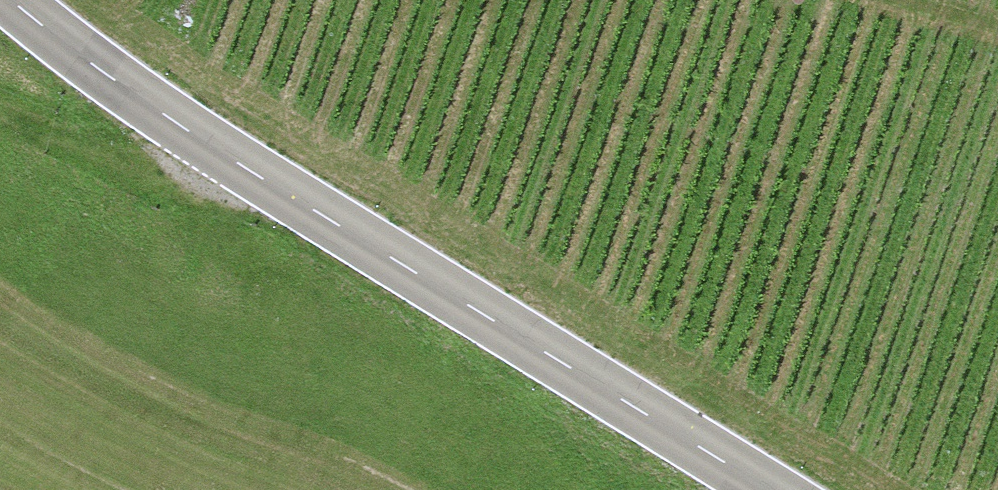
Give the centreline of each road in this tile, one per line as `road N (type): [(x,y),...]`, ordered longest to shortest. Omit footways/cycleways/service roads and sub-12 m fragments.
road 1 (tertiary): [(769,489),(249,170),(88,62),(13,0)]
road 2 (track): [(249,170),(138,167),(0,113)]

